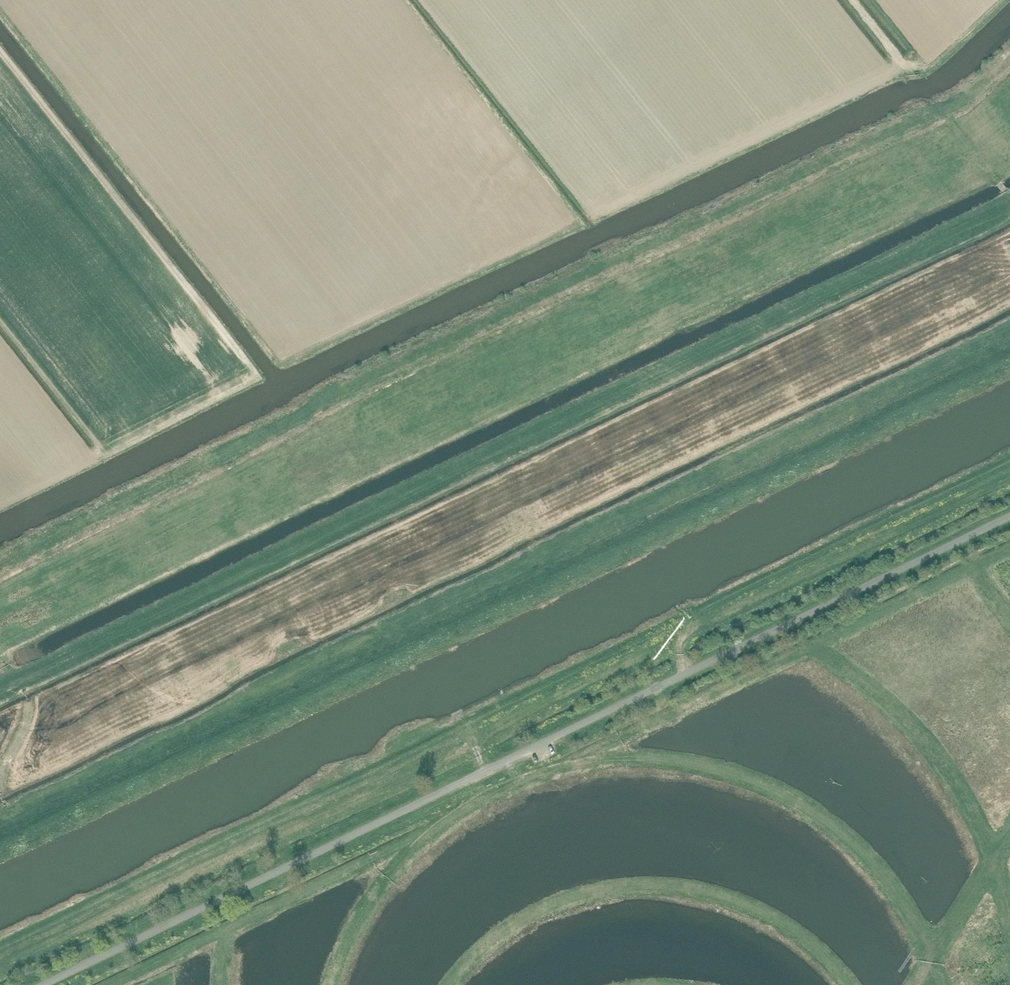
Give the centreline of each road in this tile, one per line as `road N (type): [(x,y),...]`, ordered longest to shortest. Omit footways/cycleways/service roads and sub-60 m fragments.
road 1 (track): [(0,691),(1009,209)]
road 2 (unclassified): [(46,984),(1009,517)]

